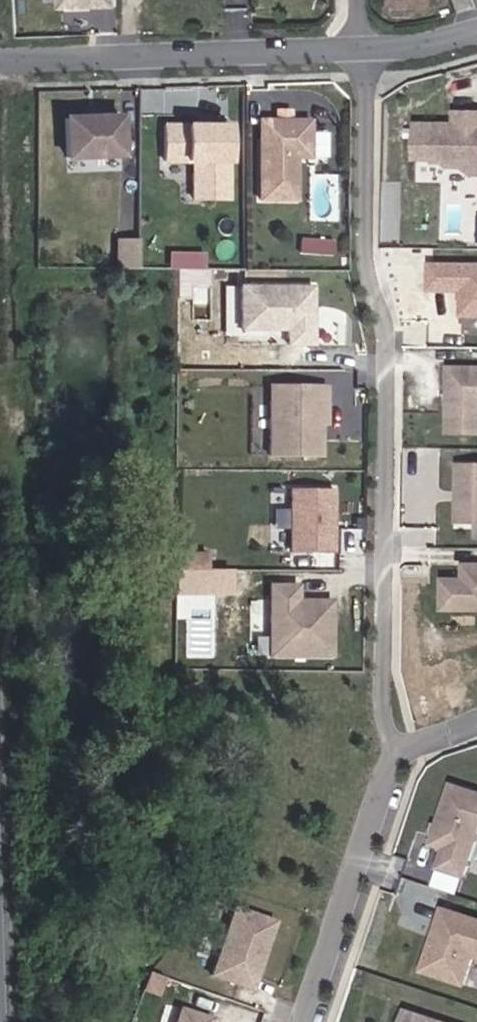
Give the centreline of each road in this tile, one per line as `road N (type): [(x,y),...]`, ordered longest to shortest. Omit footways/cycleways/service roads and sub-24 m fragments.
road 1 (residential): [(395,751),(382,706),(384,330),(364,270),(363,48)]
road 2 (residential): [(363,48),(0,60)]
road 3 (residential): [(395,751),(302,1021)]

